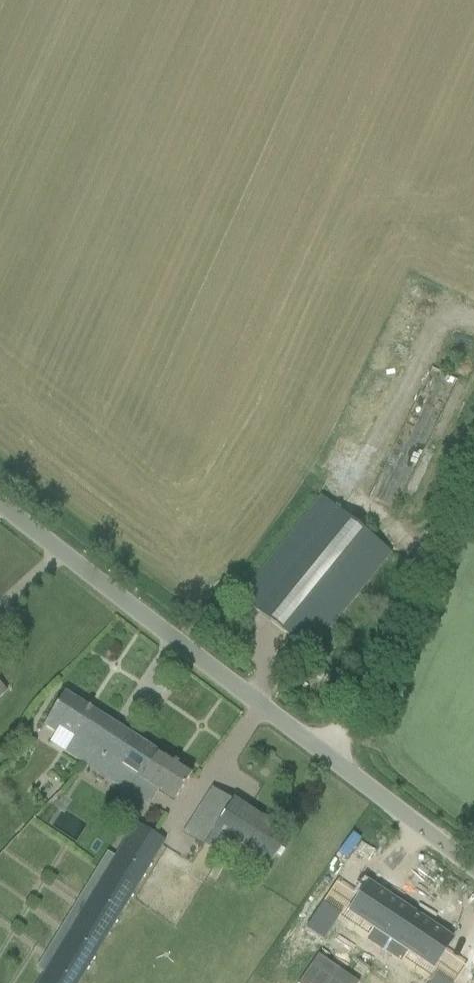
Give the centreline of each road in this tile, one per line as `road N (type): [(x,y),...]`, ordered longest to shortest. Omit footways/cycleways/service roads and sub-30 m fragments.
road 1 (unclassified): [(473,872),(0,509)]

